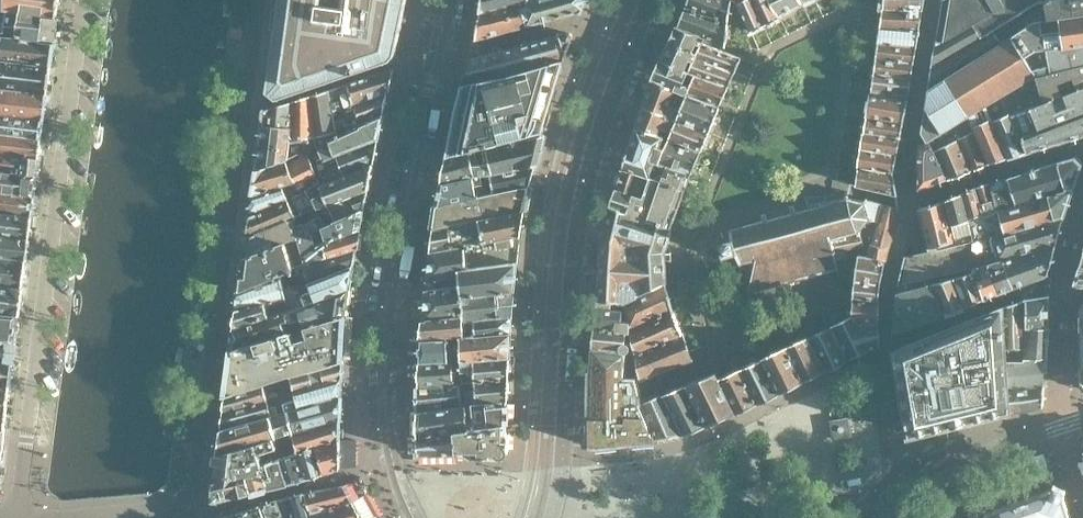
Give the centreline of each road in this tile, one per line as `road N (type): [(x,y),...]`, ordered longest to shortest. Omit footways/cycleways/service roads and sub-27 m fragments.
road 1 (residential): [(96,517),(194,510),(260,0)]
road 2 (residential): [(525,517),(538,450),(560,199),(625,0)]
road 3 (residential): [(446,0),(384,336),(390,444),(418,517)]
road 4 (residential): [(83,0),(22,517)]

